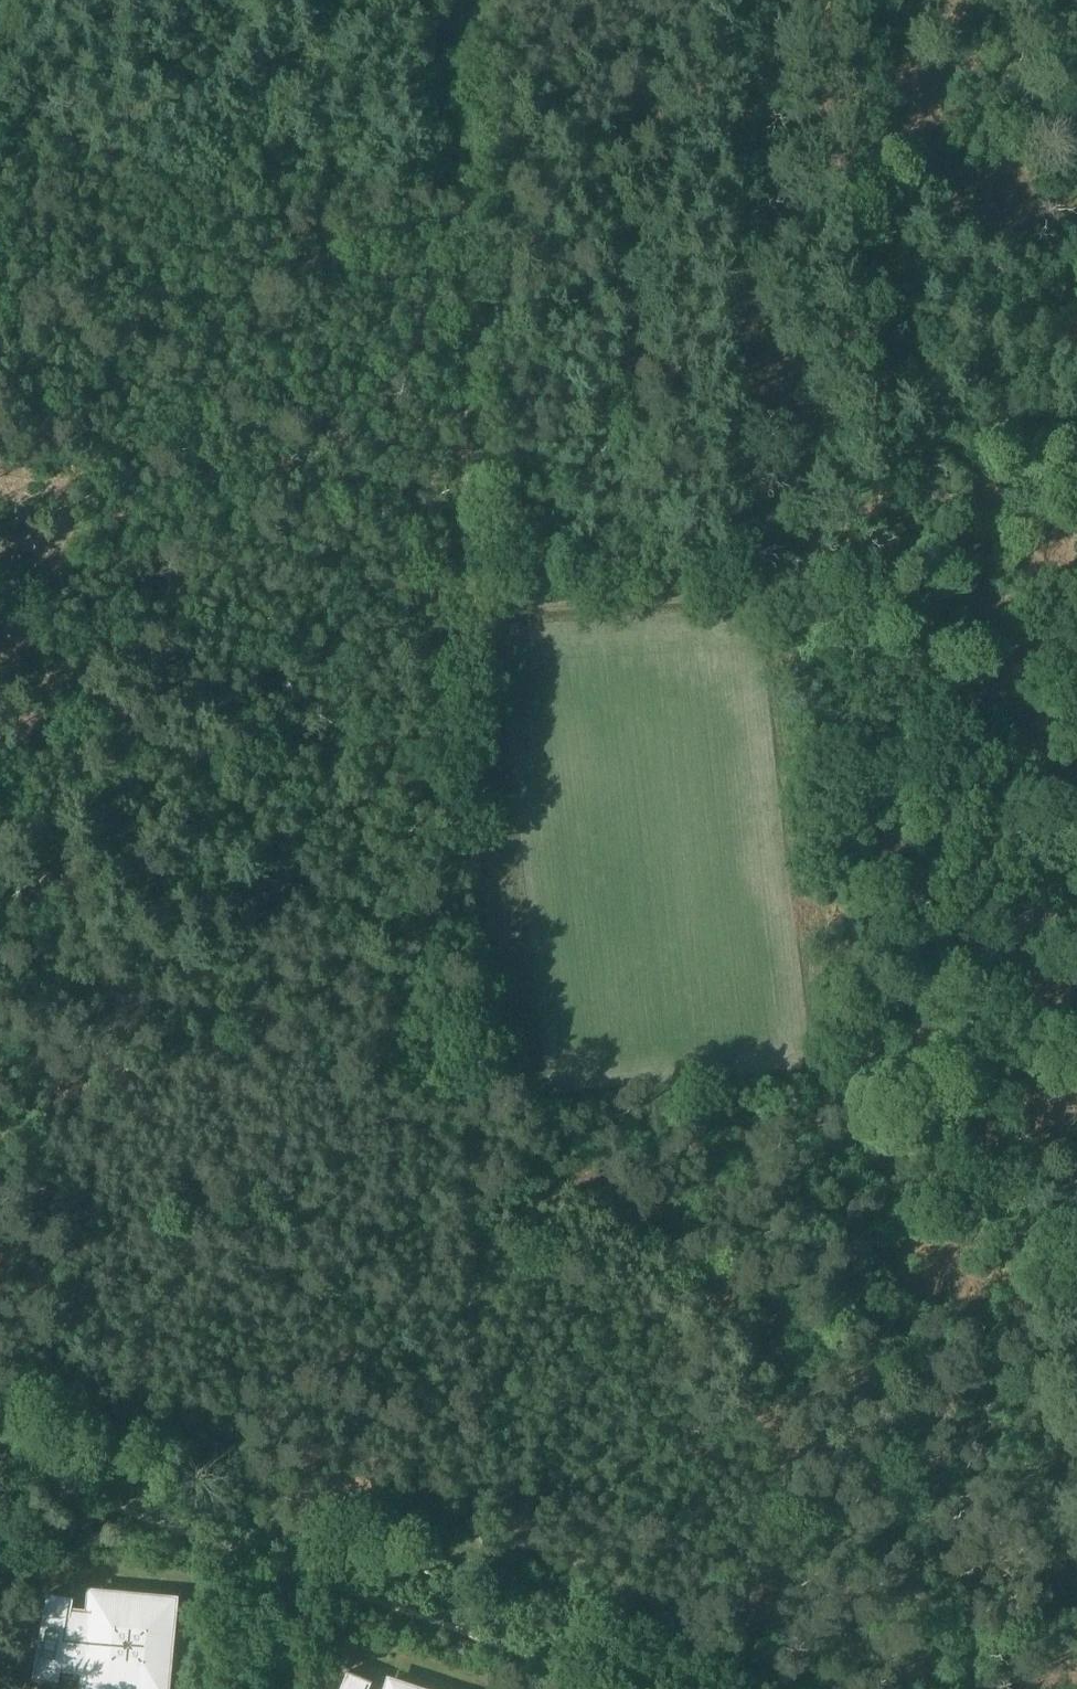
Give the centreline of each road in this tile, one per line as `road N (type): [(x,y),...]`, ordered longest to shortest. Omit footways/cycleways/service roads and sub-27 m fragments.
road 1 (track): [(459,593),(467,1560)]
road 2 (track): [(0,1393),(309,1498),(796,1688)]
road 3 (track): [(459,593),(749,586),(875,605),(957,600),(1036,567),(1076,528)]
road 4 (track): [(454,0),(459,593)]

